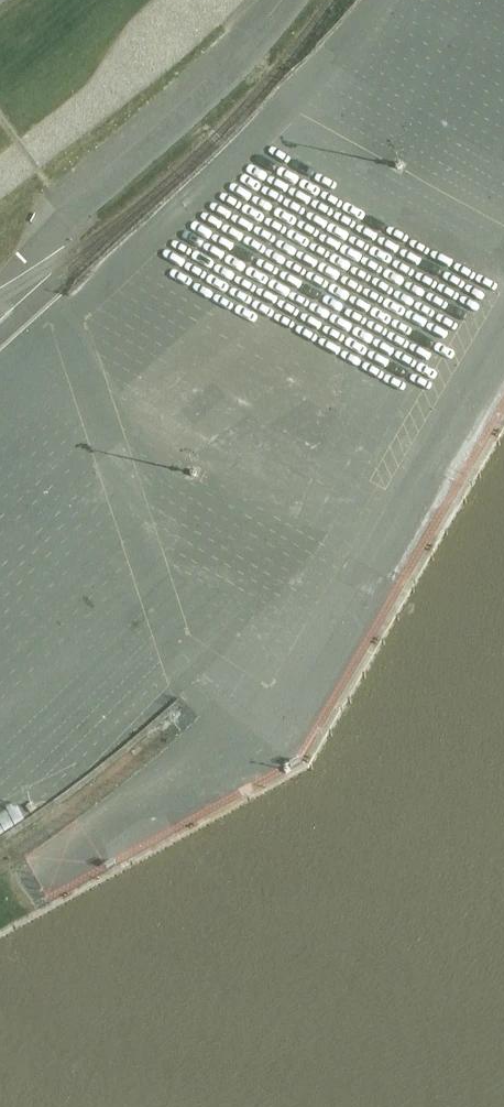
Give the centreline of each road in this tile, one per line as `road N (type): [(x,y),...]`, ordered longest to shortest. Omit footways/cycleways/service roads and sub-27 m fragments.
road 1 (unclassified): [(65,321),(279,117),(380,0)]

